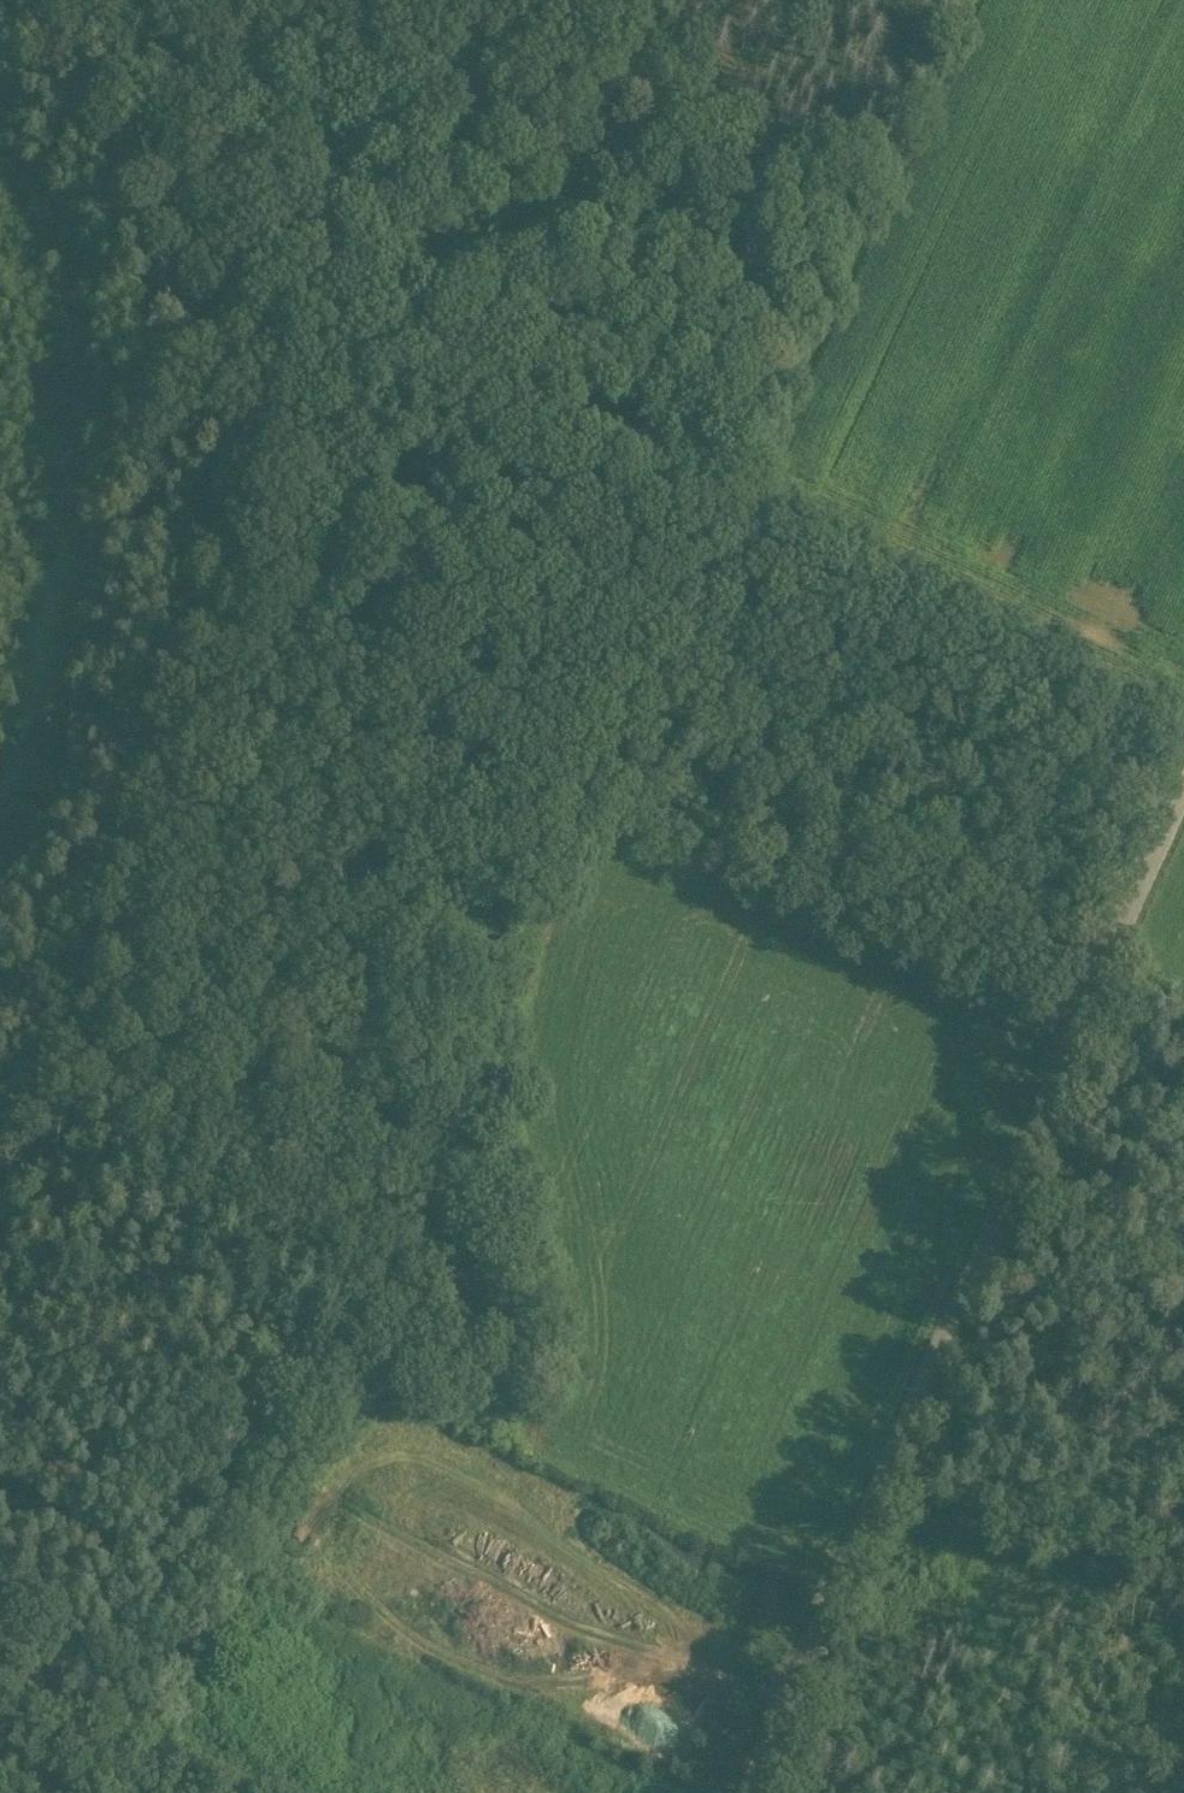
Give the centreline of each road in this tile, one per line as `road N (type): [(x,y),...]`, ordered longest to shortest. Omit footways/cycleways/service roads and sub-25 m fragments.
road 1 (unclassified): [(1183,795),(745,1792)]
road 2 (track): [(281,1792),(150,1731),(181,1688)]

